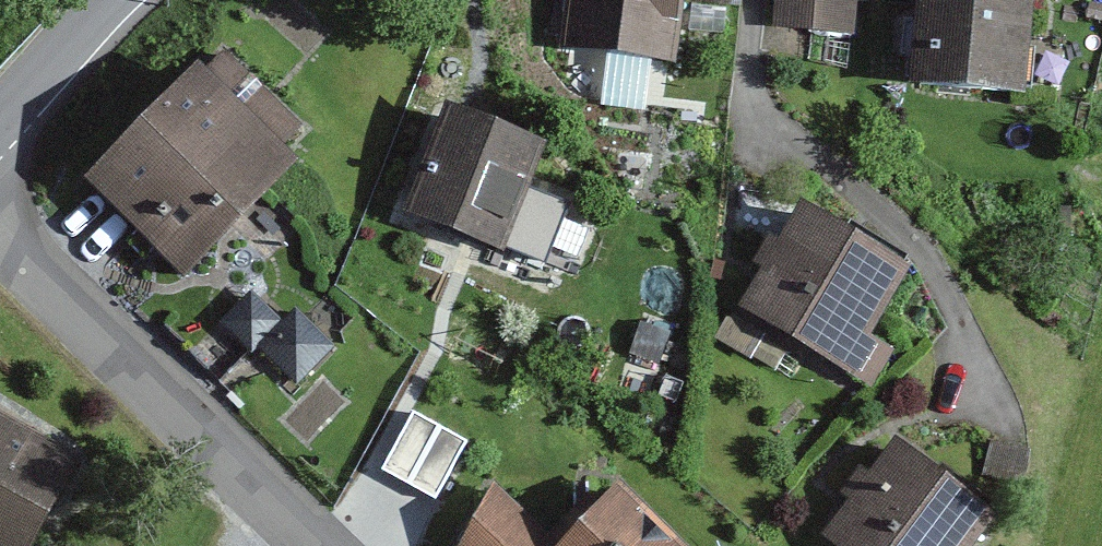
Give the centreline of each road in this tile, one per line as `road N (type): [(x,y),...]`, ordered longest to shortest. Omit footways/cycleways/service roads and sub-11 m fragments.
road 1 (unclassified): [(104,0),(0,118)]

